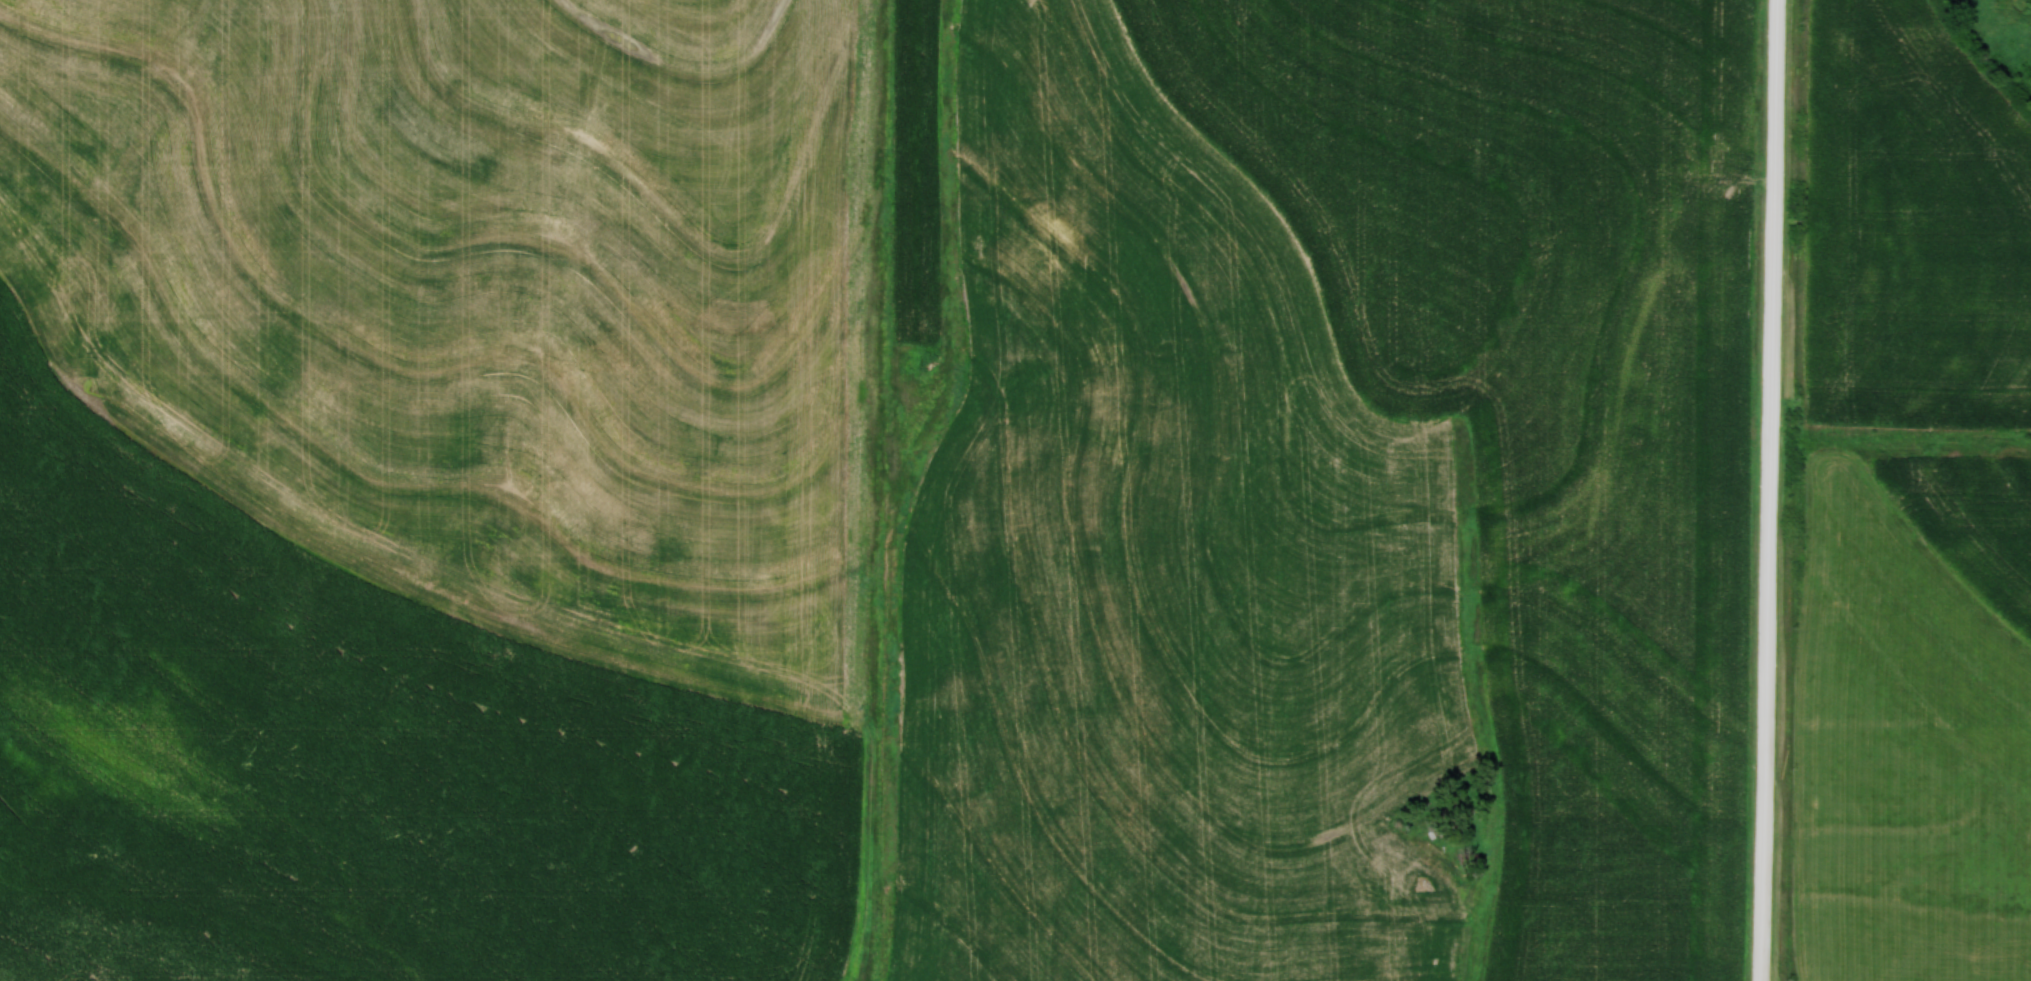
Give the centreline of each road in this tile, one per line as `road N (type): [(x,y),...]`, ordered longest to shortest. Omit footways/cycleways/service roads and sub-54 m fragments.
road 1 (residential): [(1764,980),(1779,0)]

